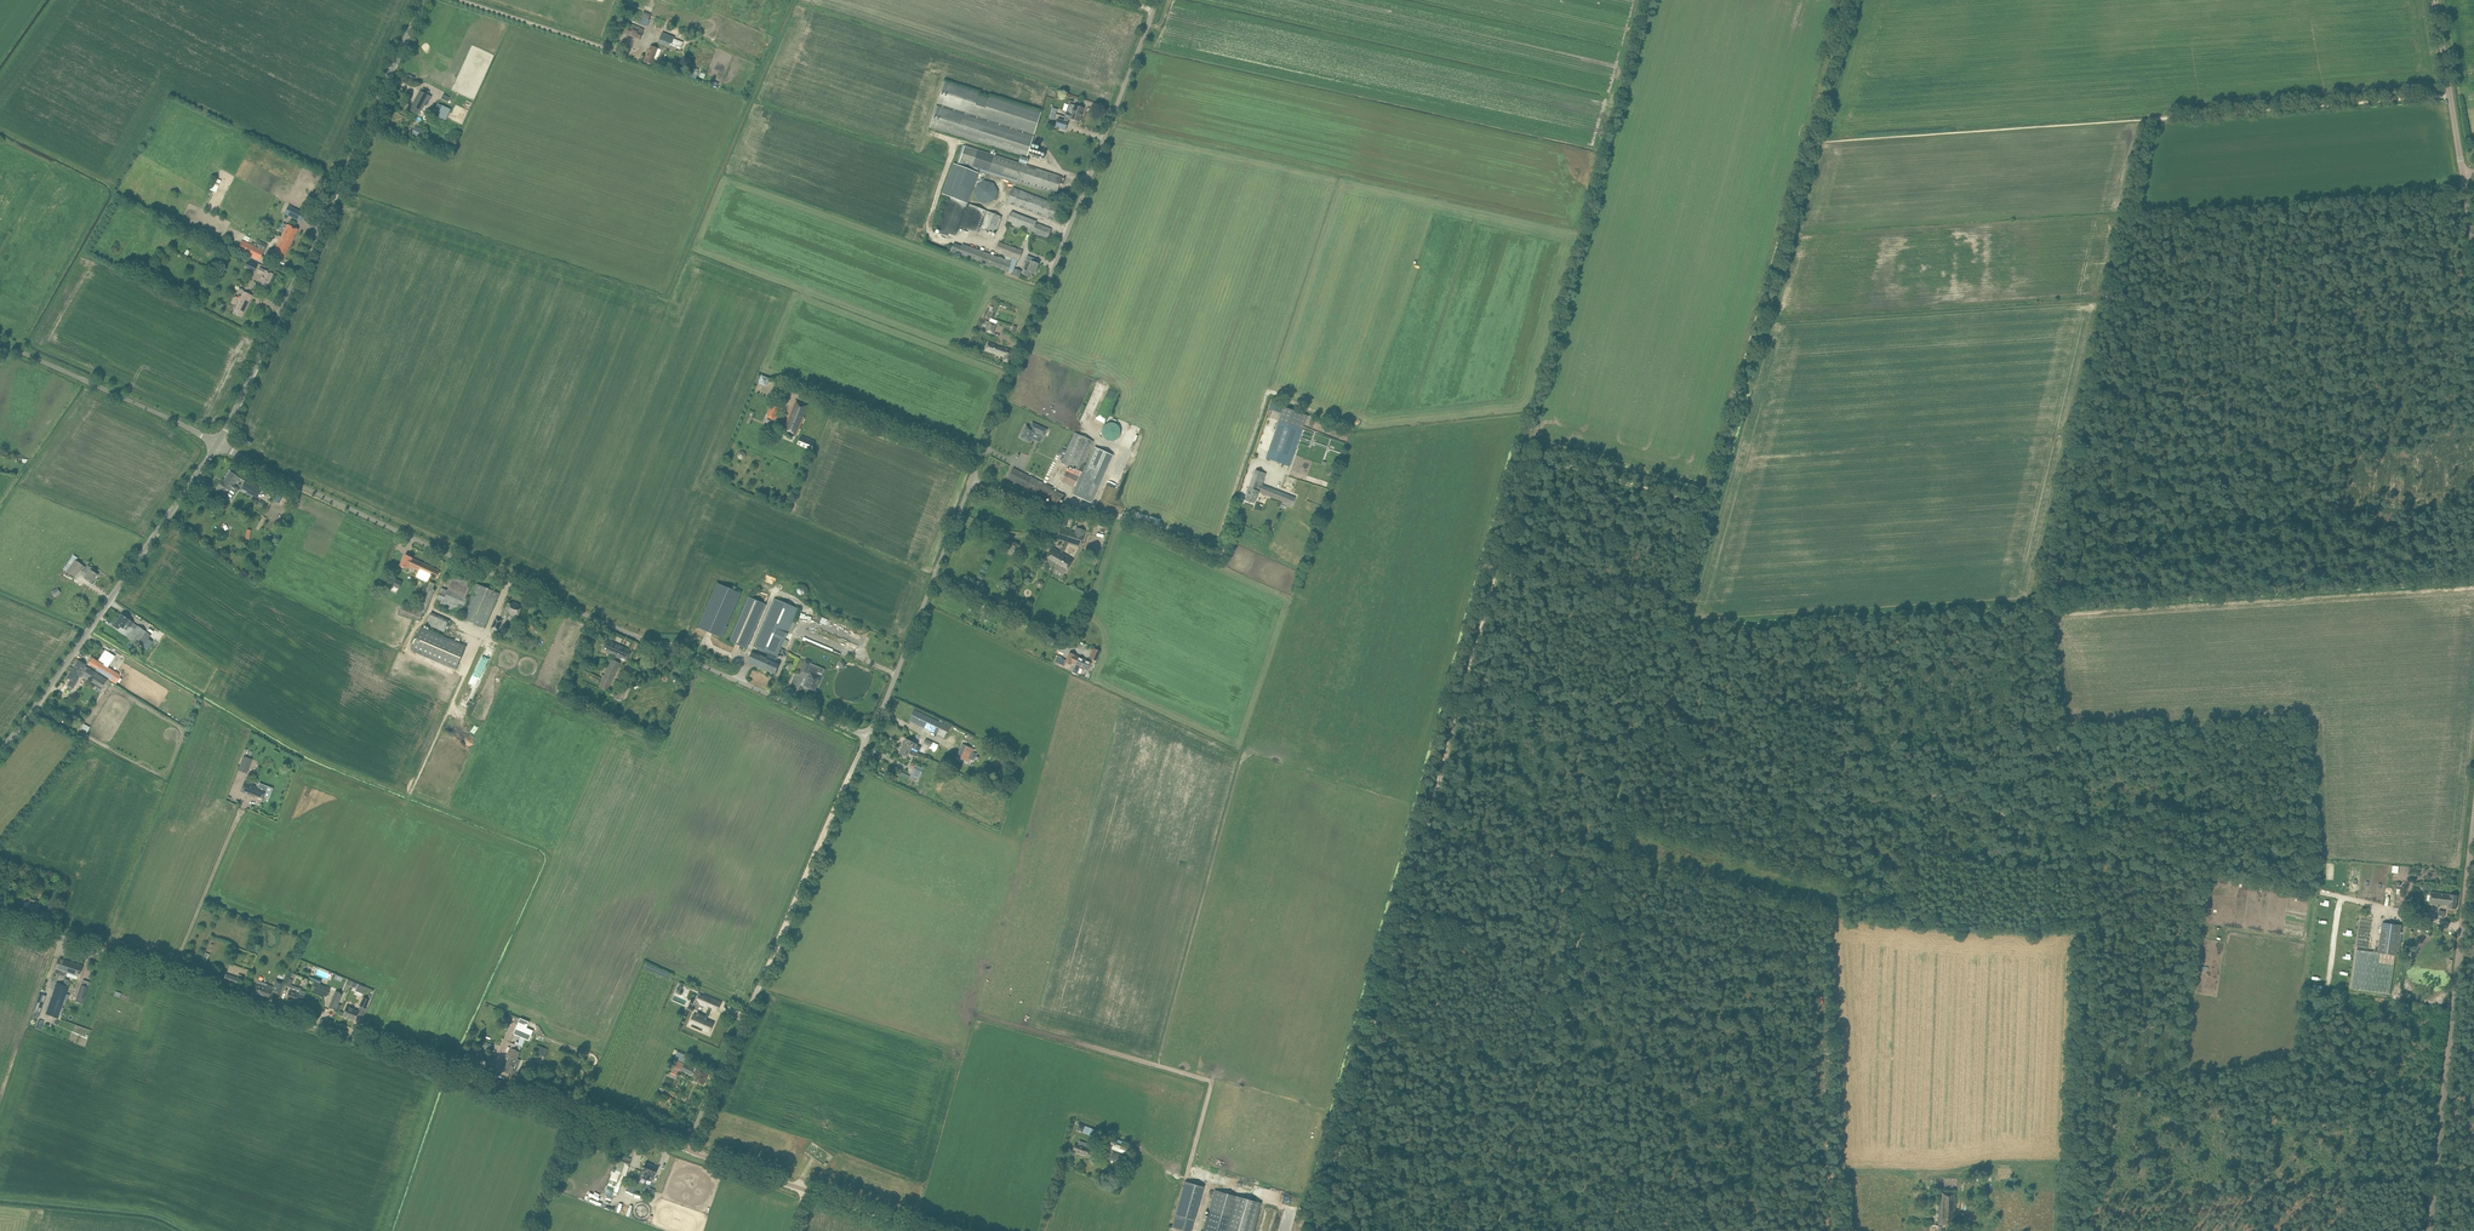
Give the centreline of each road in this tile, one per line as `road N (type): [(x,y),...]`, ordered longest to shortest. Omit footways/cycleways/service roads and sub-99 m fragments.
road 1 (unclassified): [(867,736),(1153,0)]
road 2 (unclassified): [(684,1148),(0,922)]
road 3 (unclassified): [(867,736),(219,444)]
road 4 (tertiary): [(219,444),(420,0)]
road 5 (unclassified): [(684,1148),(867,736)]
road 6 (tertiary): [(2431,1230),(2473,820)]
road 7 (tertiary): [(0,753),(219,444)]
road 8 (unclassified): [(920,1230),(684,1148)]
road 9 (unclassified): [(219,444),(0,343)]
road 10 (tertiary): [(2463,173),(2436,0)]

